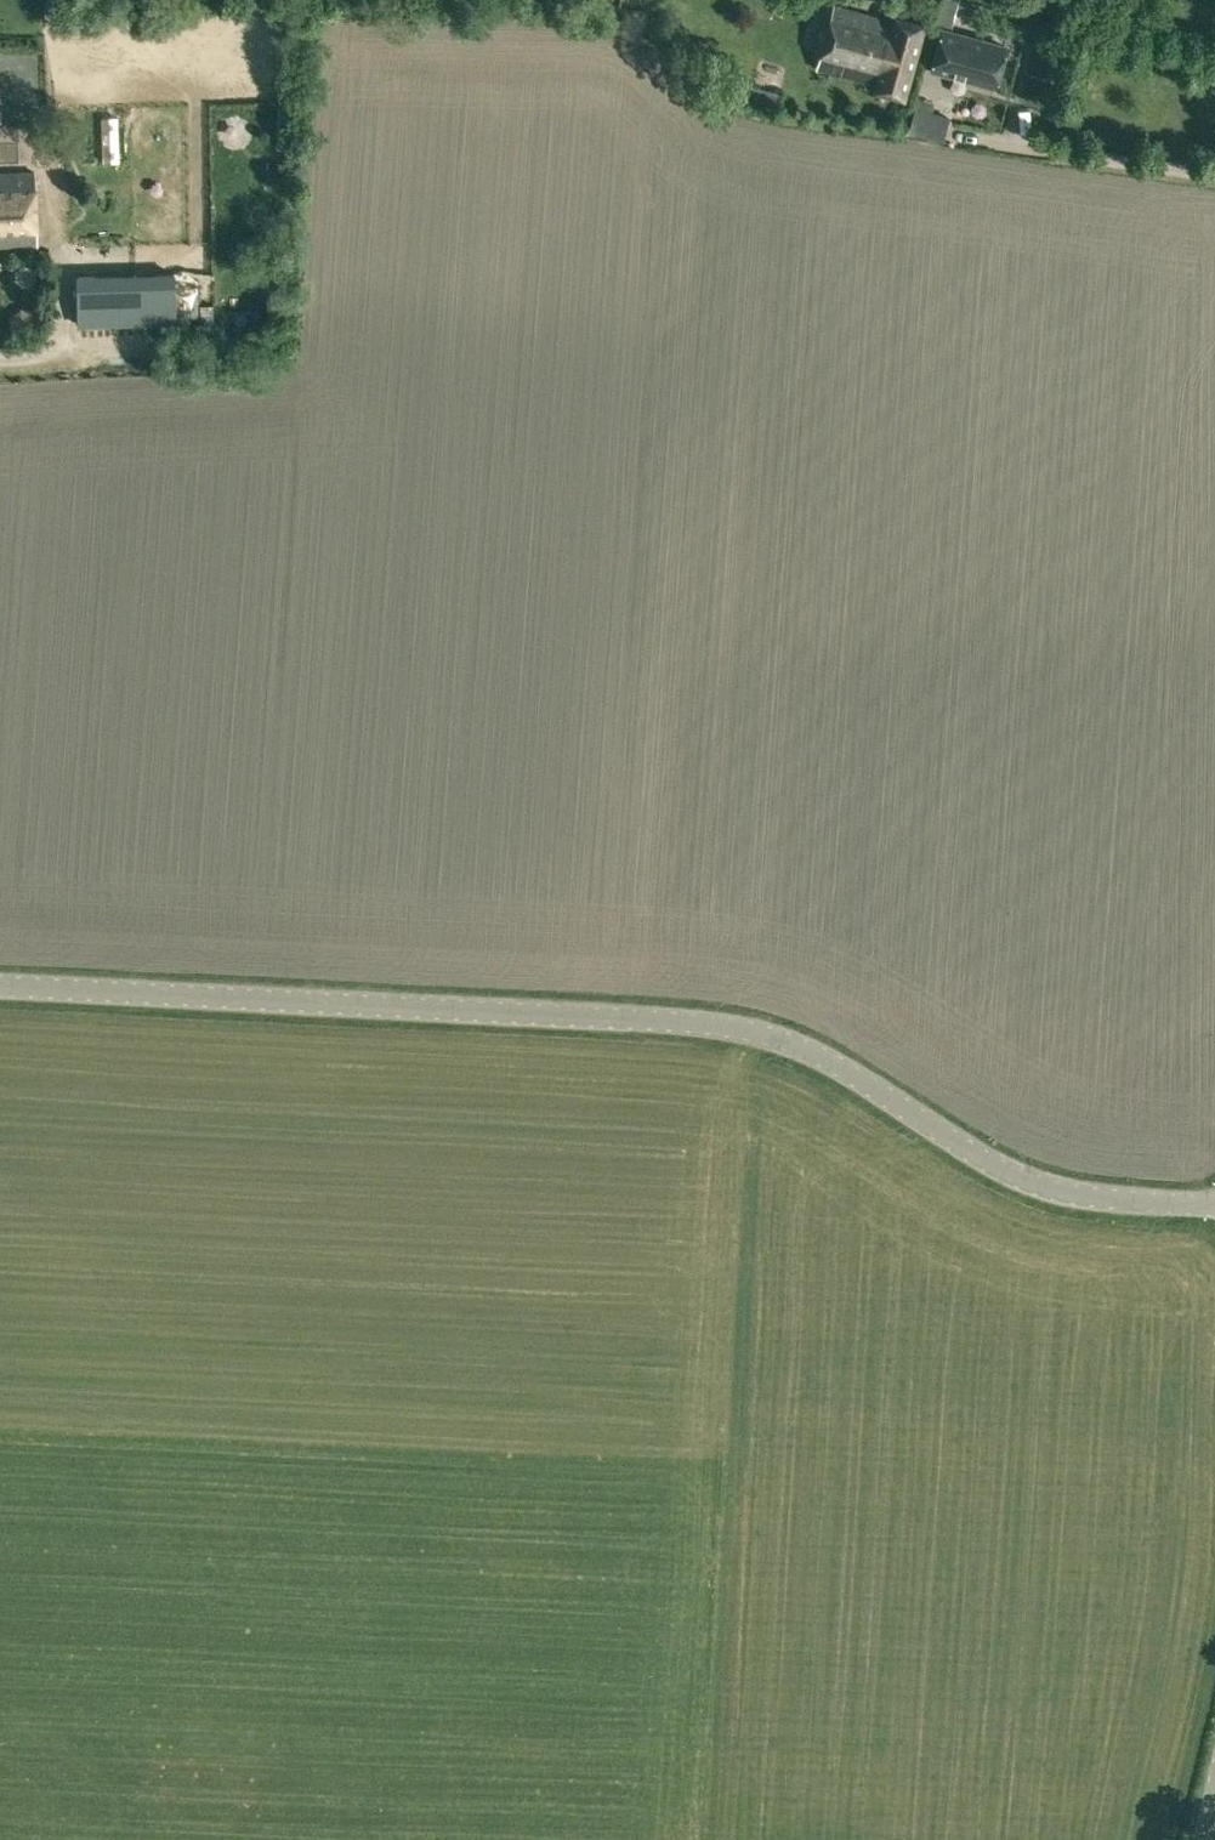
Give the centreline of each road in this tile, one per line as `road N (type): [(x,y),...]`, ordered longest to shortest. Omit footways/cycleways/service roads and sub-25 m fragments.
road 1 (tertiary): [(0,991),(708,1026),(803,1049),(1015,1176),(1121,1204),(1214,1207)]

